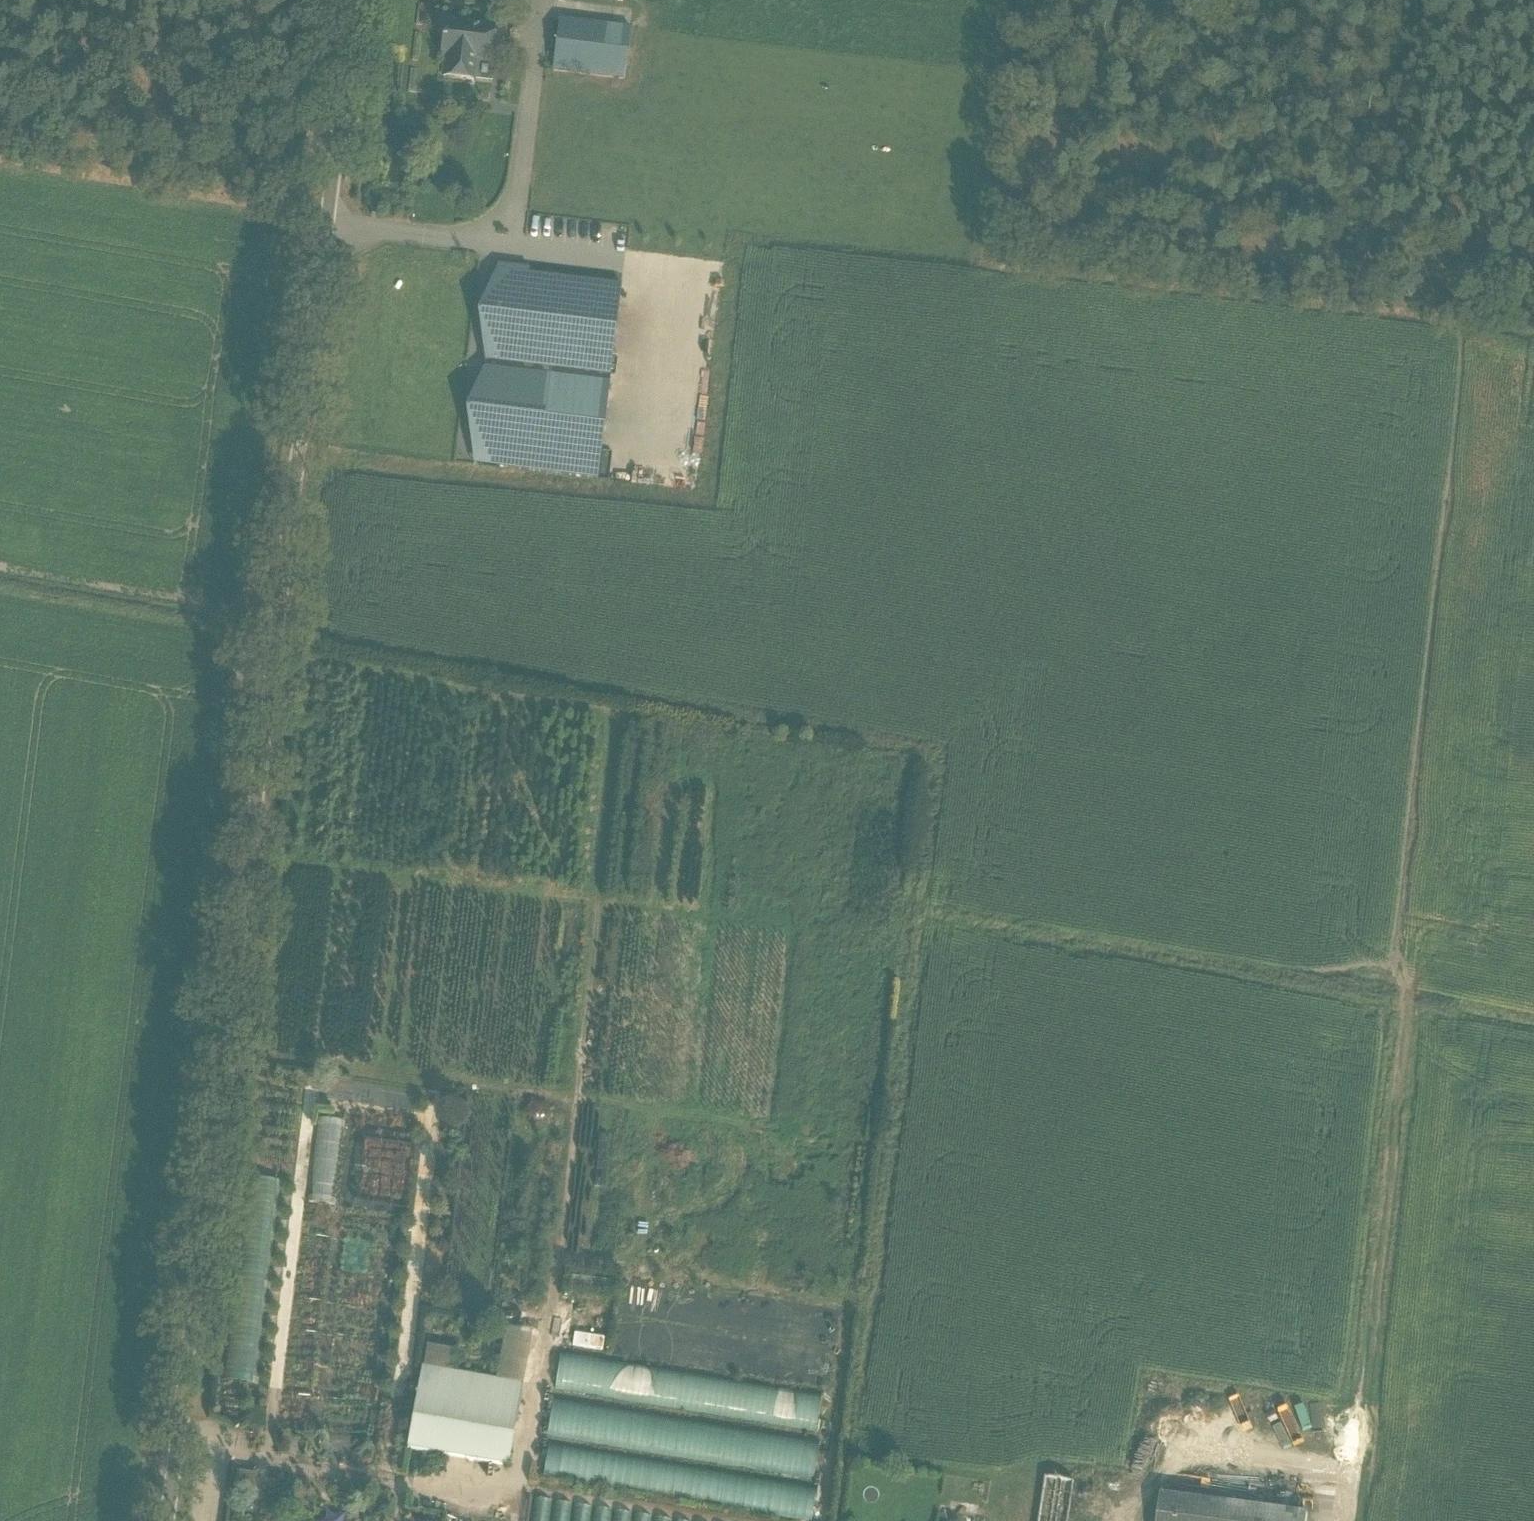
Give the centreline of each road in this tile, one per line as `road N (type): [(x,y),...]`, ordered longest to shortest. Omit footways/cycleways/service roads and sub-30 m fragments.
road 1 (unclassified): [(167,1520),(358,0)]

